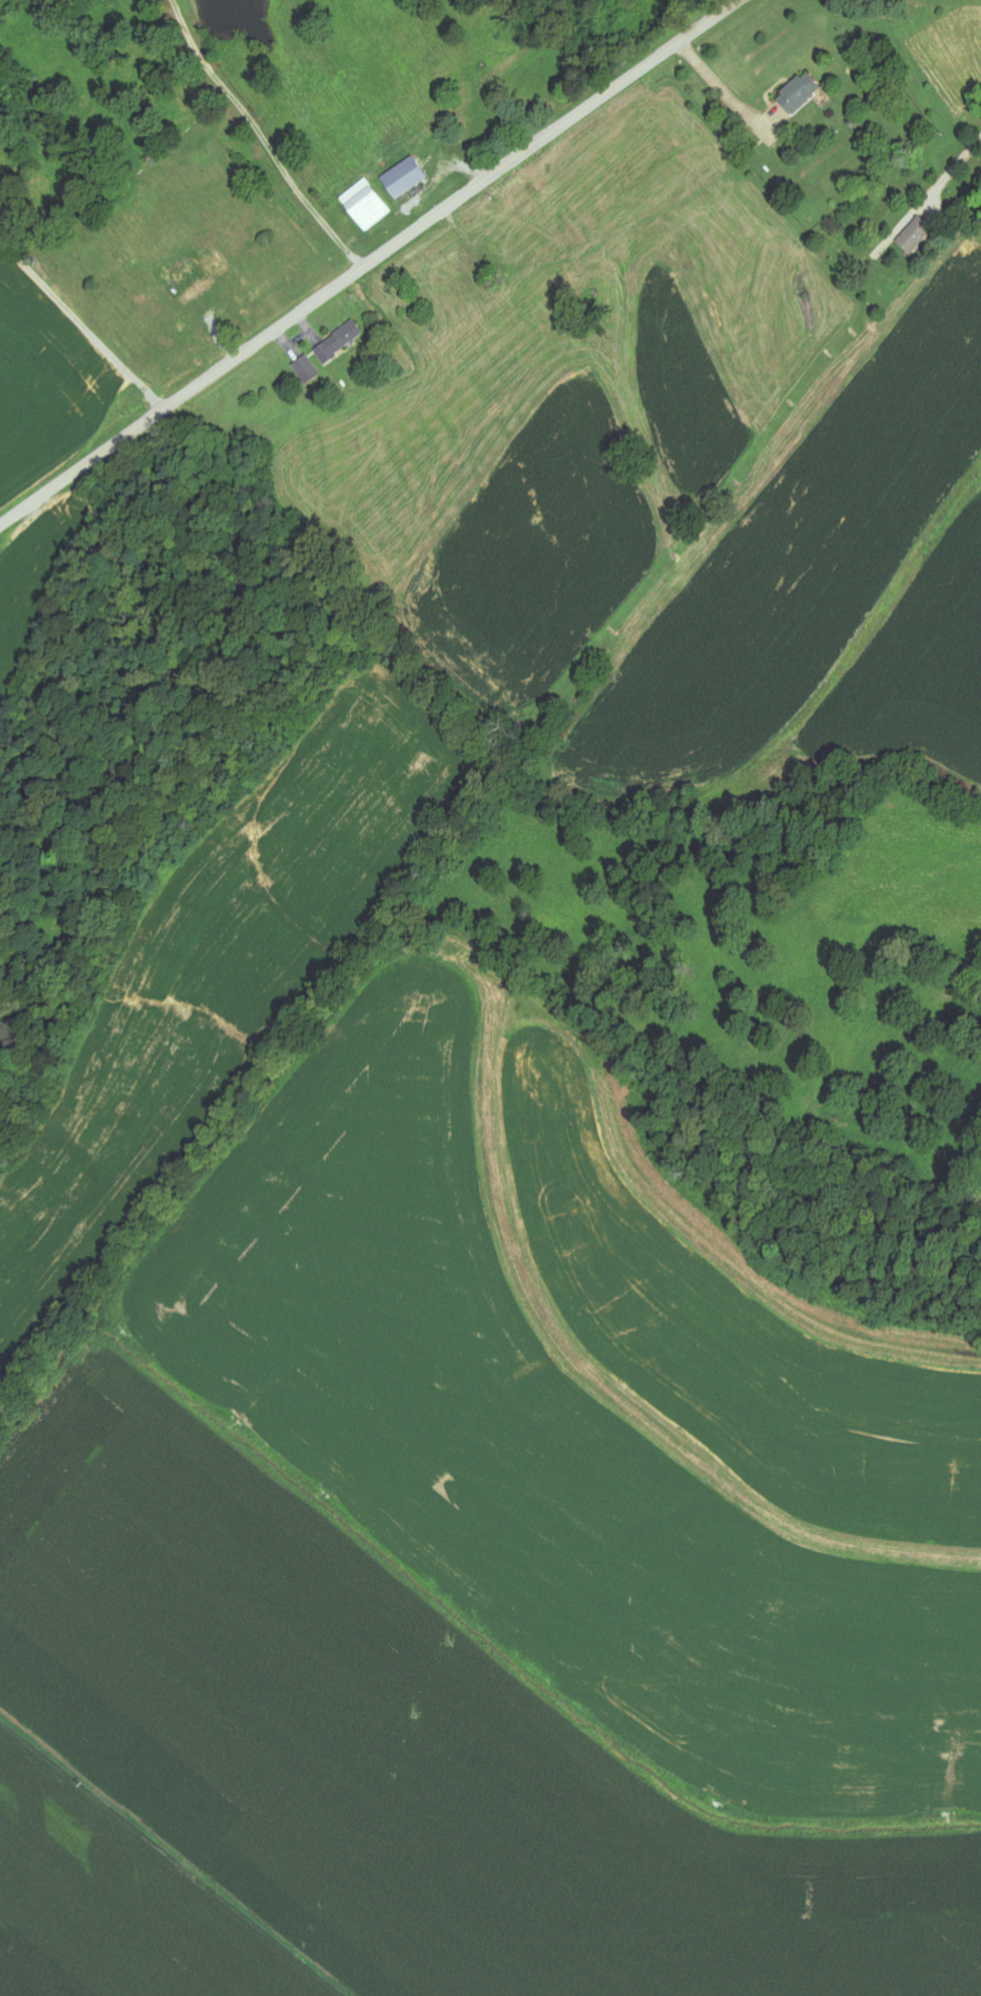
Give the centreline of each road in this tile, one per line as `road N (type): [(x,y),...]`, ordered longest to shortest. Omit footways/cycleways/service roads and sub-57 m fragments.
road 1 (secondary): [(0,527),(741,0)]
road 2 (residential): [(196,388),(0,218)]

